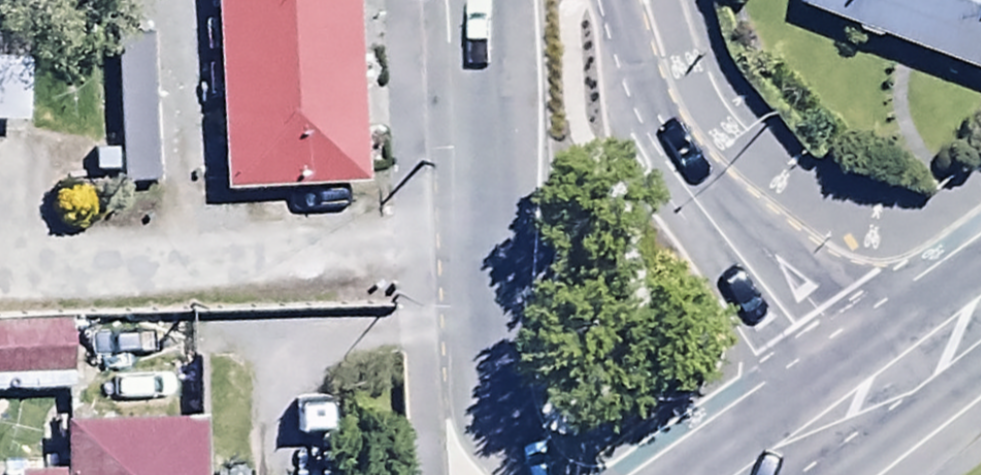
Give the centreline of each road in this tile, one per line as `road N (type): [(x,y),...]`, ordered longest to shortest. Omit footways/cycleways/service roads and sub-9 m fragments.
road 1 (tertiary): [(540,474),(509,413),(496,341),(489,0)]
road 2 (tertiary): [(619,0),(692,193),(877,393)]
road 3 (secondary): [(877,393),(764,474)]
road 4 (secondary): [(980,318),(877,393)]

